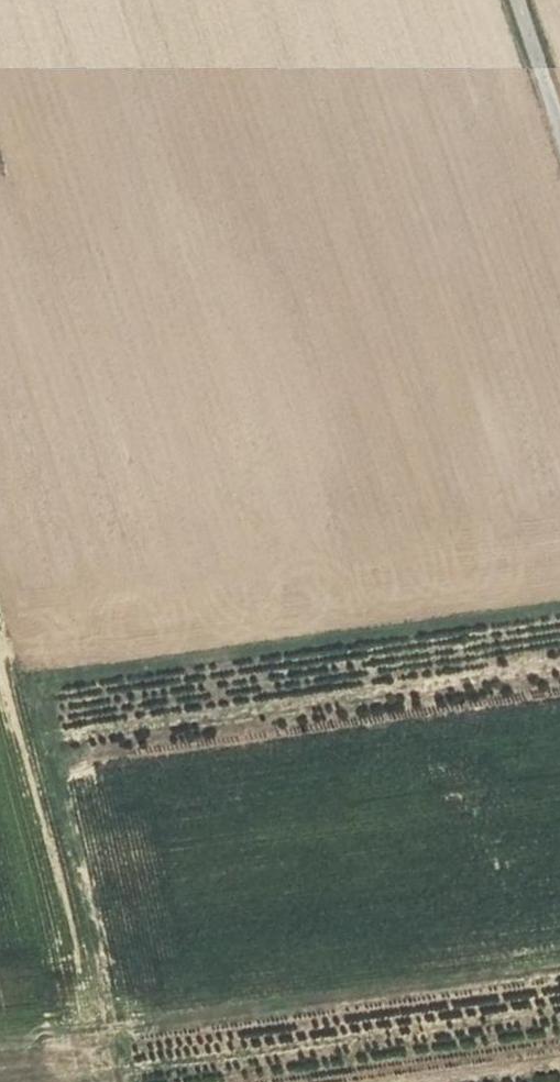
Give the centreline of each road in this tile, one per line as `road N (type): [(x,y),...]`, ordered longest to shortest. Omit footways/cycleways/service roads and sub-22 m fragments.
road 1 (track): [(518,0),(559,125)]

